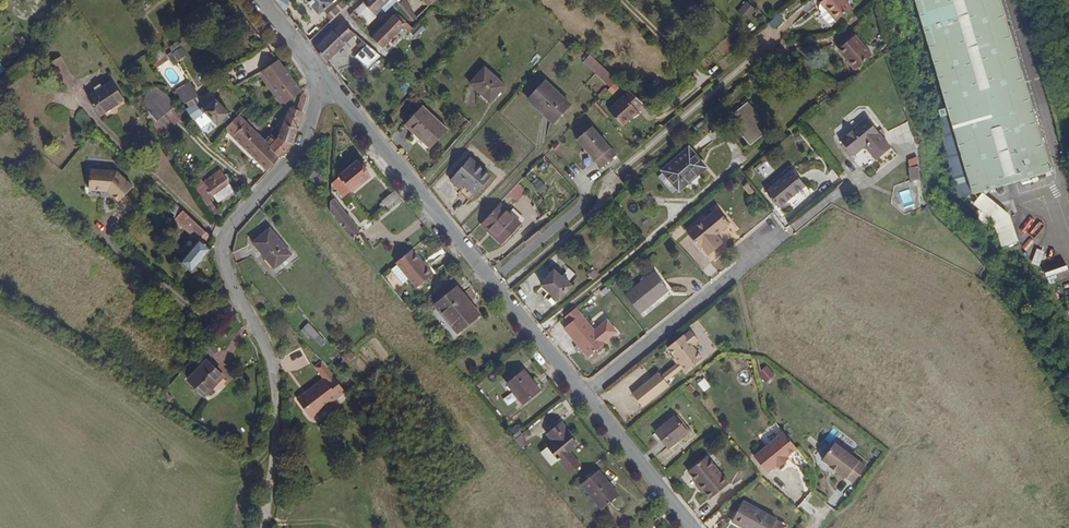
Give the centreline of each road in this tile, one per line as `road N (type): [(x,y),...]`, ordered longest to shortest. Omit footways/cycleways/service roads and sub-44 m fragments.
road 1 (residential): [(327,77),(692,527)]
road 2 (residential): [(265,527),(276,382),(224,244),(303,148),(327,77)]

